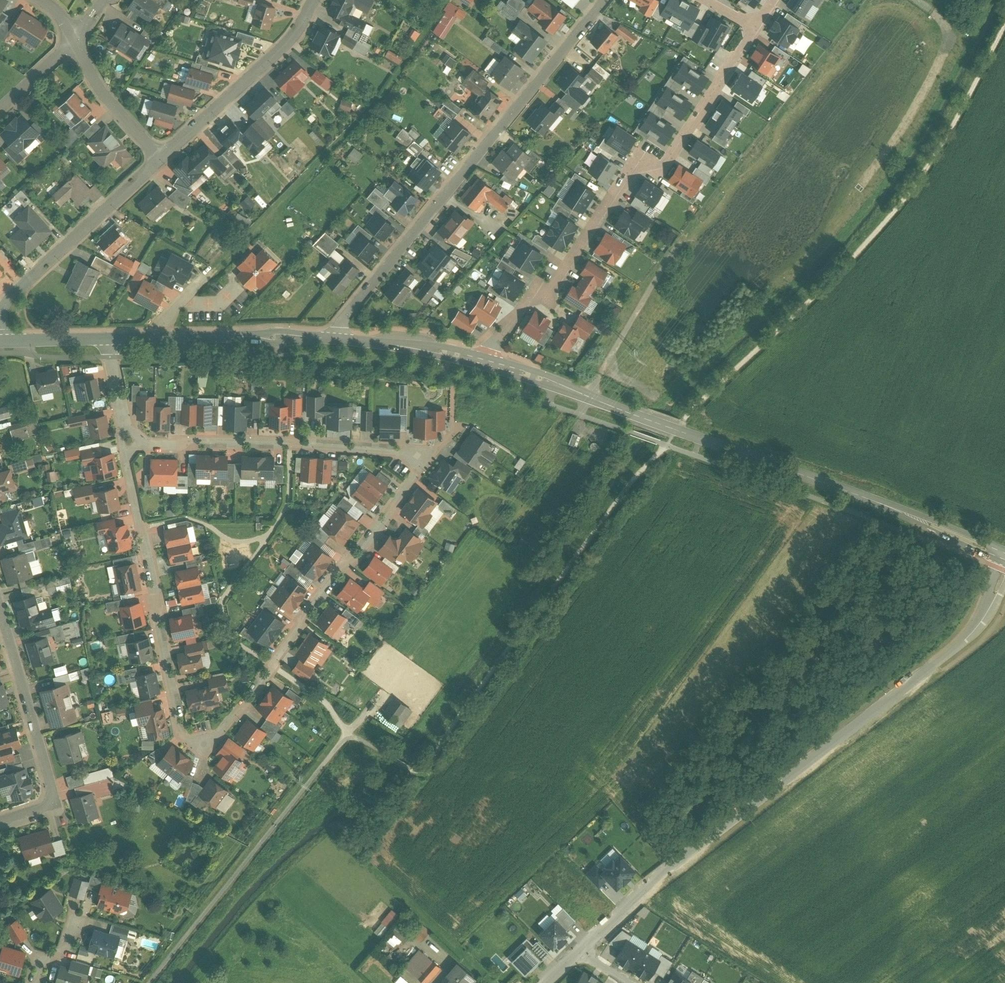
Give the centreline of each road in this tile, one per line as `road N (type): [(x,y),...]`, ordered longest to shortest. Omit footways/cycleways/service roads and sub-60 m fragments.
road 1 (residential): [(125,443),(178,717),(187,732),(204,737),(222,728),(428,456)]
road 2 (residential): [(1004,563),(956,641),(576,950)]
road 3 (secondary): [(1004,556),(589,399)]
road 4 (residential): [(605,0),(343,321)]
road 5 (residential): [(428,456),(323,444),(125,443)]
road 6 (residential): [(482,363),(637,167),(649,162),(663,169)]
road 7 (residential): [(663,169),(659,193),(681,220),(682,241),(589,399)]
road 8 (residential): [(0,605),(51,786),(40,809),(0,821)]
road 9 (residential): [(312,0),(282,49),(157,160)]
road 10 (residential): [(157,160),(15,286),(0,315)]
road 11 (secondary): [(333,339),(134,340)]
road 12 (residential): [(663,169),(756,28)]
road 13 (secondary): [(482,363),(333,339)]
road 14 (residential): [(74,41),(104,96),(157,160)]

